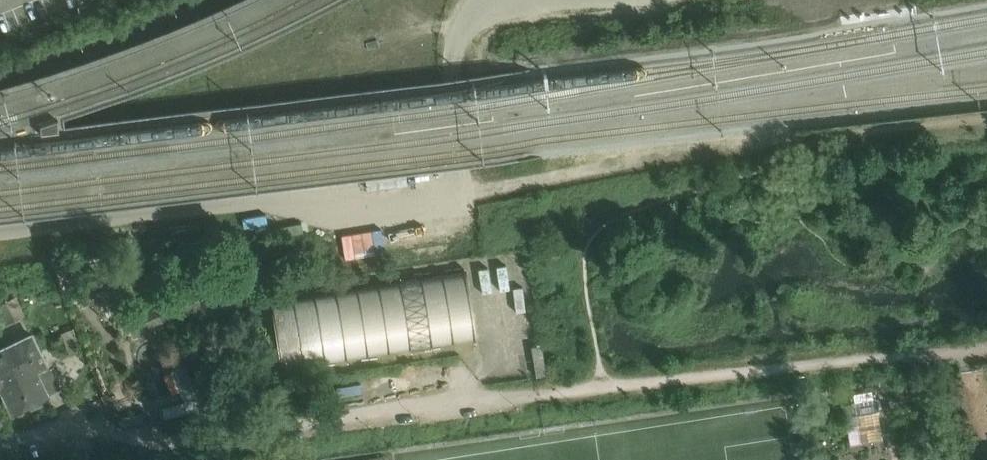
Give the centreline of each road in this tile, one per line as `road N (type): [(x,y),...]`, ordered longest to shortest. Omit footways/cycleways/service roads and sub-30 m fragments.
road 1 (track): [(655,154),(528,182),(456,187)]

